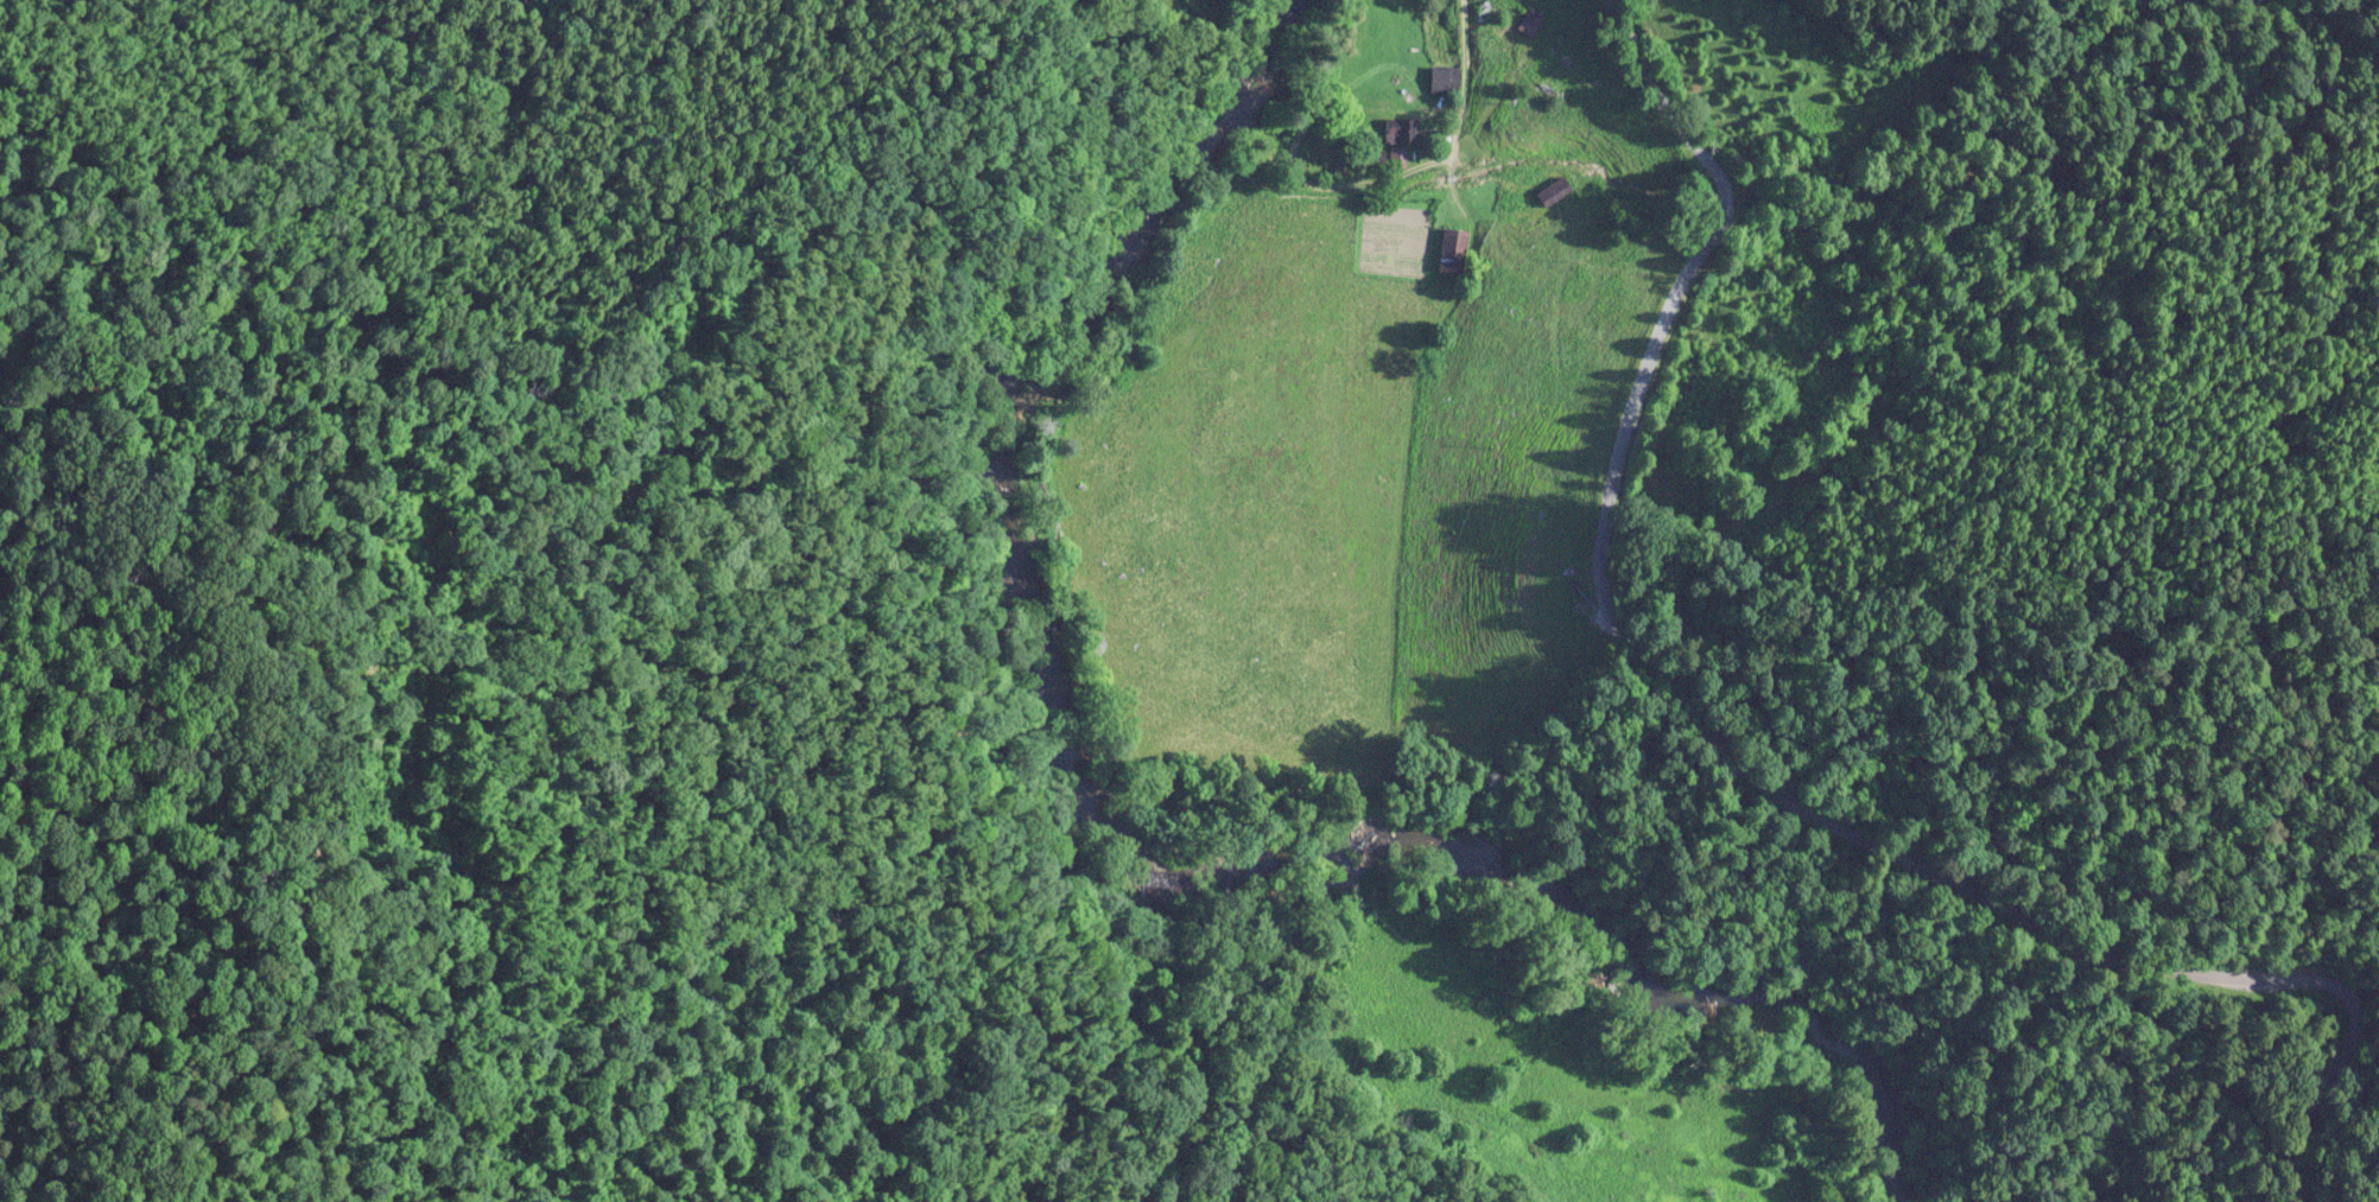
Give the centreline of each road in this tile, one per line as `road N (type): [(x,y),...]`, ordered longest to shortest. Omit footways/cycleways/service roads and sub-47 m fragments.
road 1 (residential): [(1612,0),(1717,205),(1623,541),(1694,653),(1803,762),(1985,866),(2263,956),(2327,1003),(2327,1201)]

